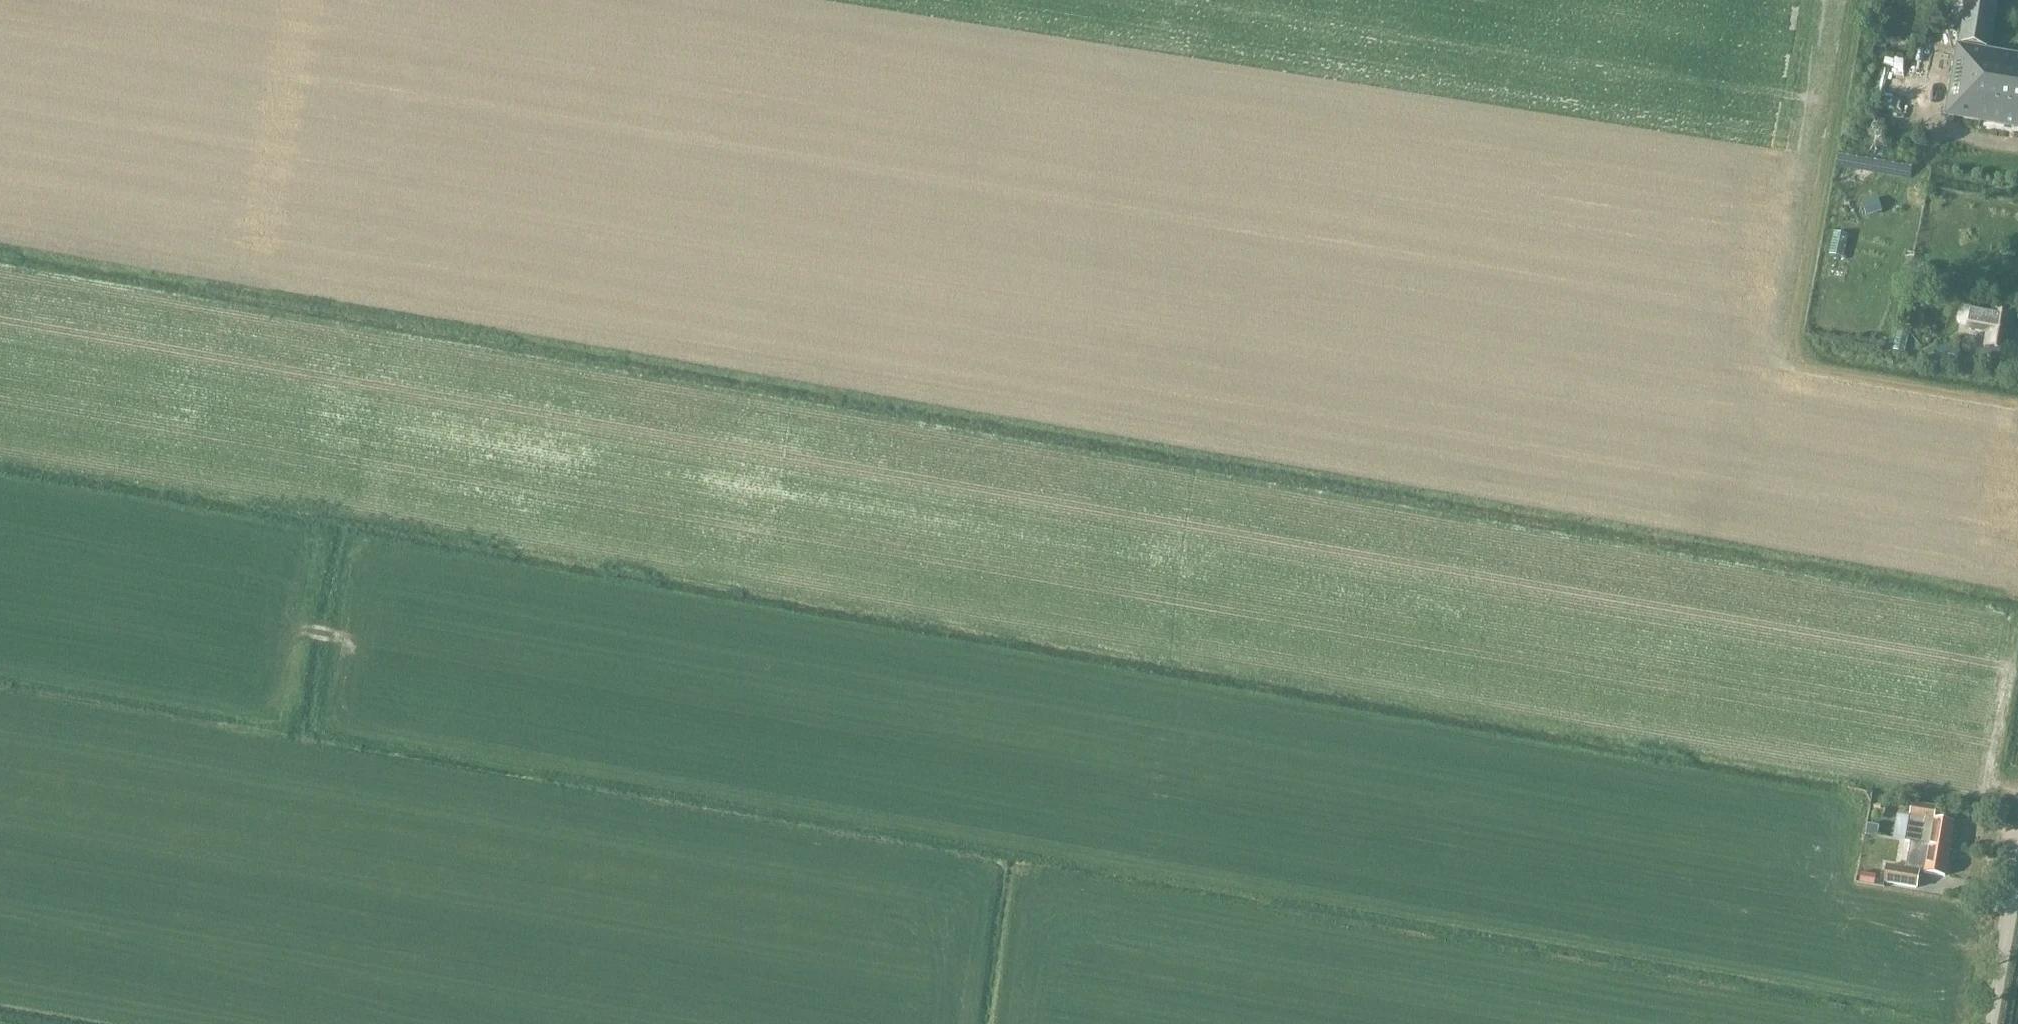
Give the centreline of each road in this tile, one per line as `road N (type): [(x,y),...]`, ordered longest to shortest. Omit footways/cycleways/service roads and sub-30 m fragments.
road 1 (unclassified): [(2017,866),(1990,1023)]

